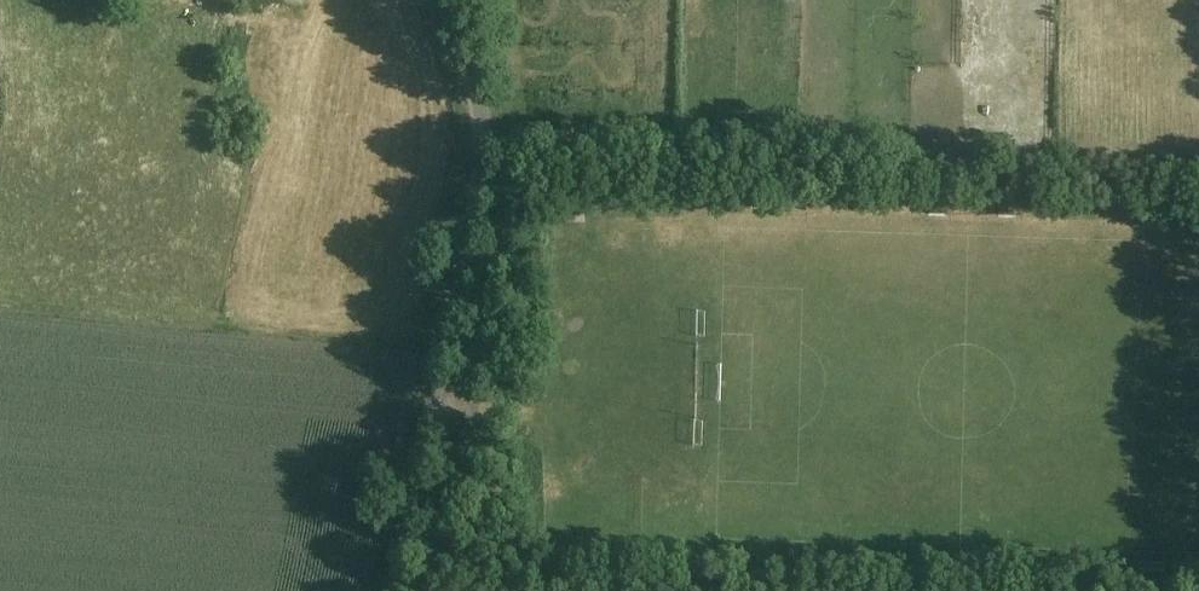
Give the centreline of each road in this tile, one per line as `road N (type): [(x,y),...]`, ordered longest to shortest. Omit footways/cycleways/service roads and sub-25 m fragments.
road 1 (unclassified): [(394,590),(480,182),(476,101),(443,0)]

